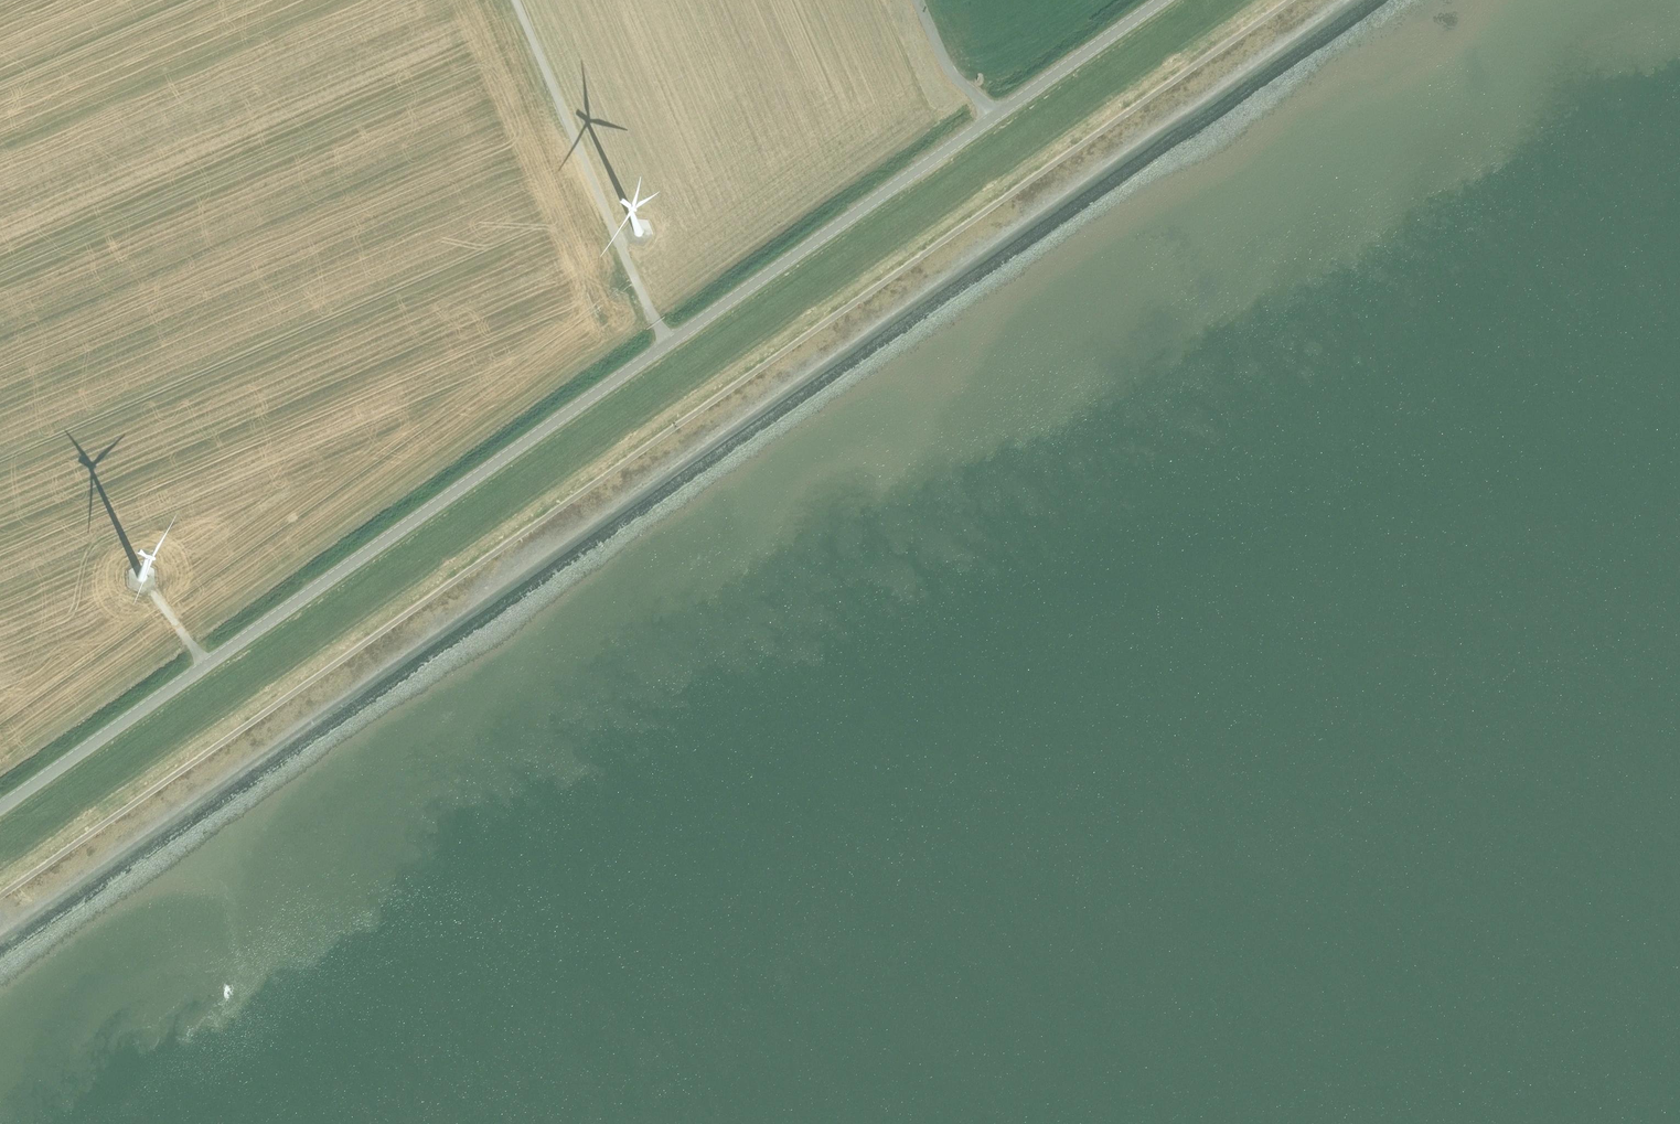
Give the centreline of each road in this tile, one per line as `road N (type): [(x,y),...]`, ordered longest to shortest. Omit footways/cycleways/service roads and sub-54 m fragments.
road 1 (unclassified): [(0,806),(1167,0)]

